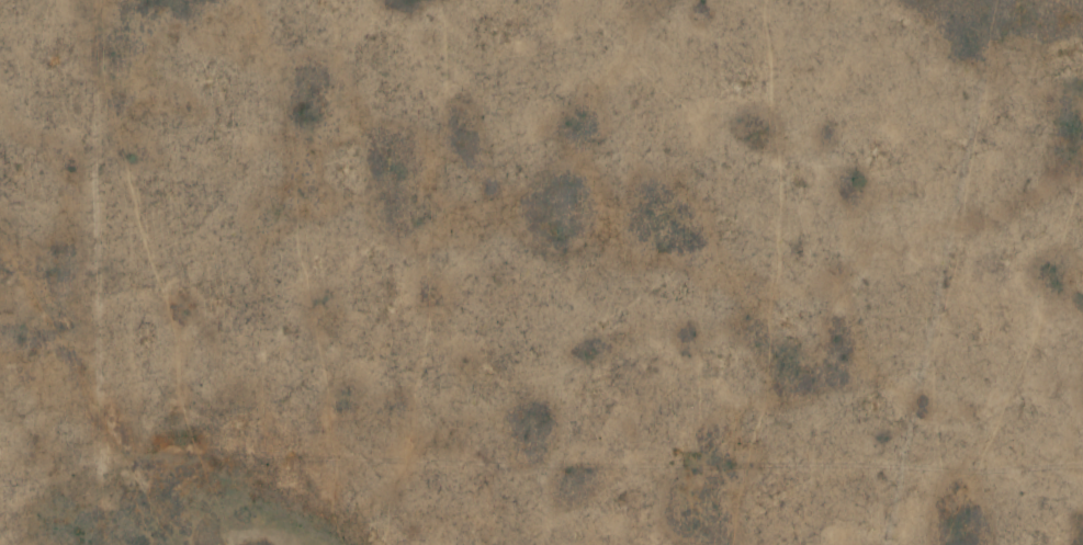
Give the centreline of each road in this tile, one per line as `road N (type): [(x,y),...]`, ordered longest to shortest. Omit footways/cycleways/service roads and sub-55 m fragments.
road 1 (track): [(112,0),(109,544)]

